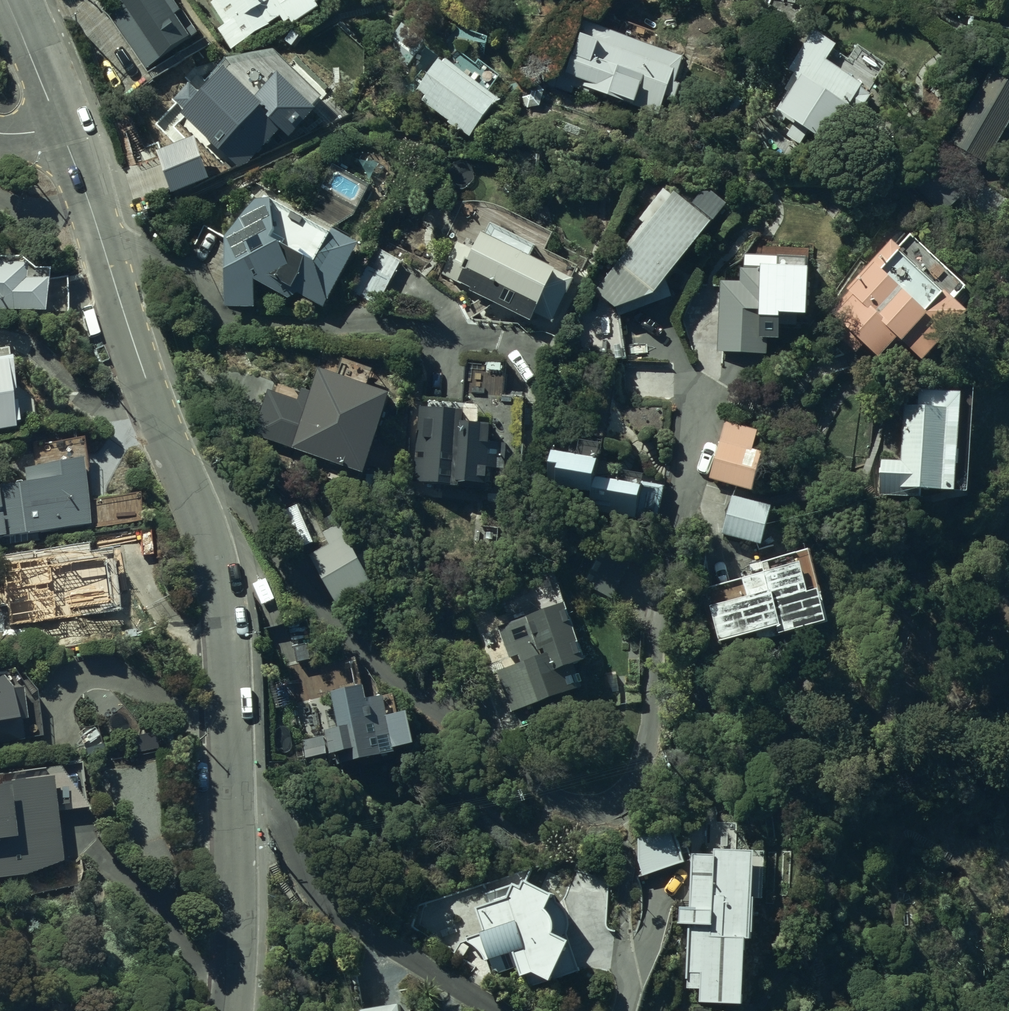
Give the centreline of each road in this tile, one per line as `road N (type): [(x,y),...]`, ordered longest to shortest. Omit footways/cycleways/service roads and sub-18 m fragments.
road 1 (residential): [(60,126),(210,542),(225,623),(235,794)]
road 2 (residential): [(497,1010),(343,917),(322,898),(266,800),(235,794)]
road 3 (residential): [(235,794),(232,1010)]
road 4 (residential): [(6,0),(60,126)]

